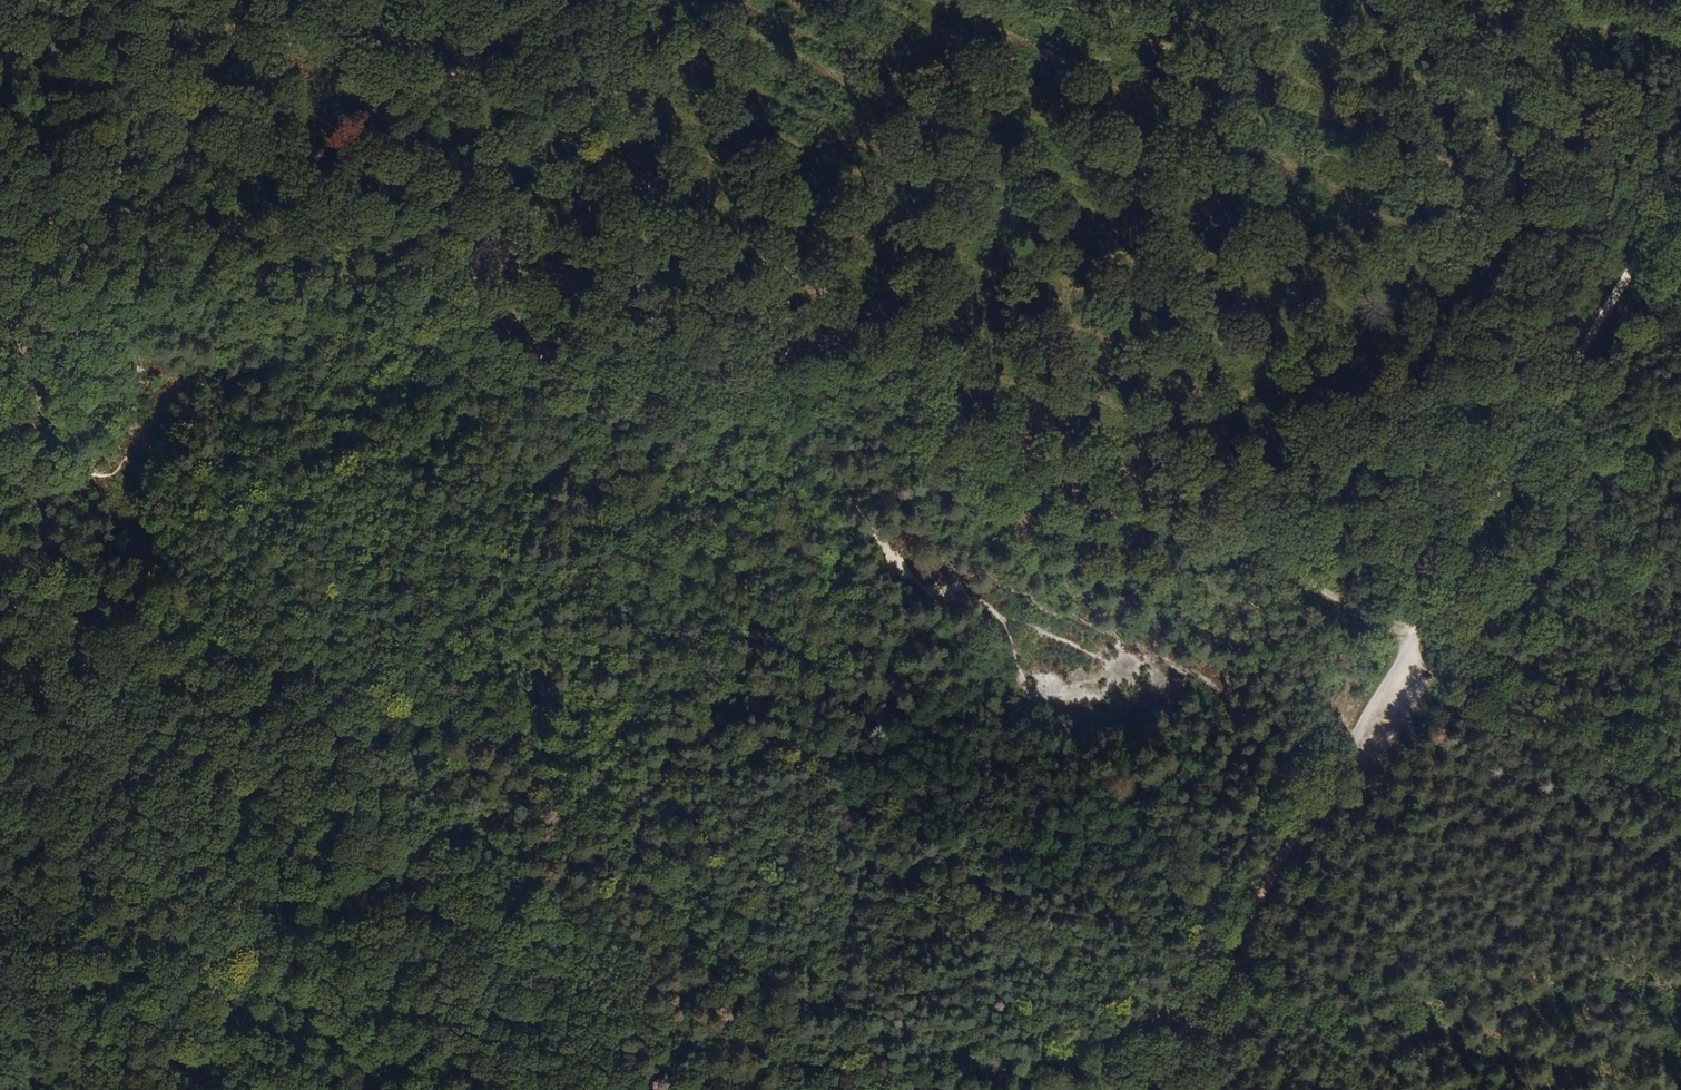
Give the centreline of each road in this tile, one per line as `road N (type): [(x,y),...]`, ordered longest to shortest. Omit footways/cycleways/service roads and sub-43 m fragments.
road 1 (track): [(341,0),(1168,499)]
road 2 (track): [(1680,192),(1402,665)]
road 3 (track): [(1203,992),(1402,665)]
road 4 (track): [(1419,636),(1478,663),(1680,791)]
road 5 (track): [(1401,638),(1168,499)]

